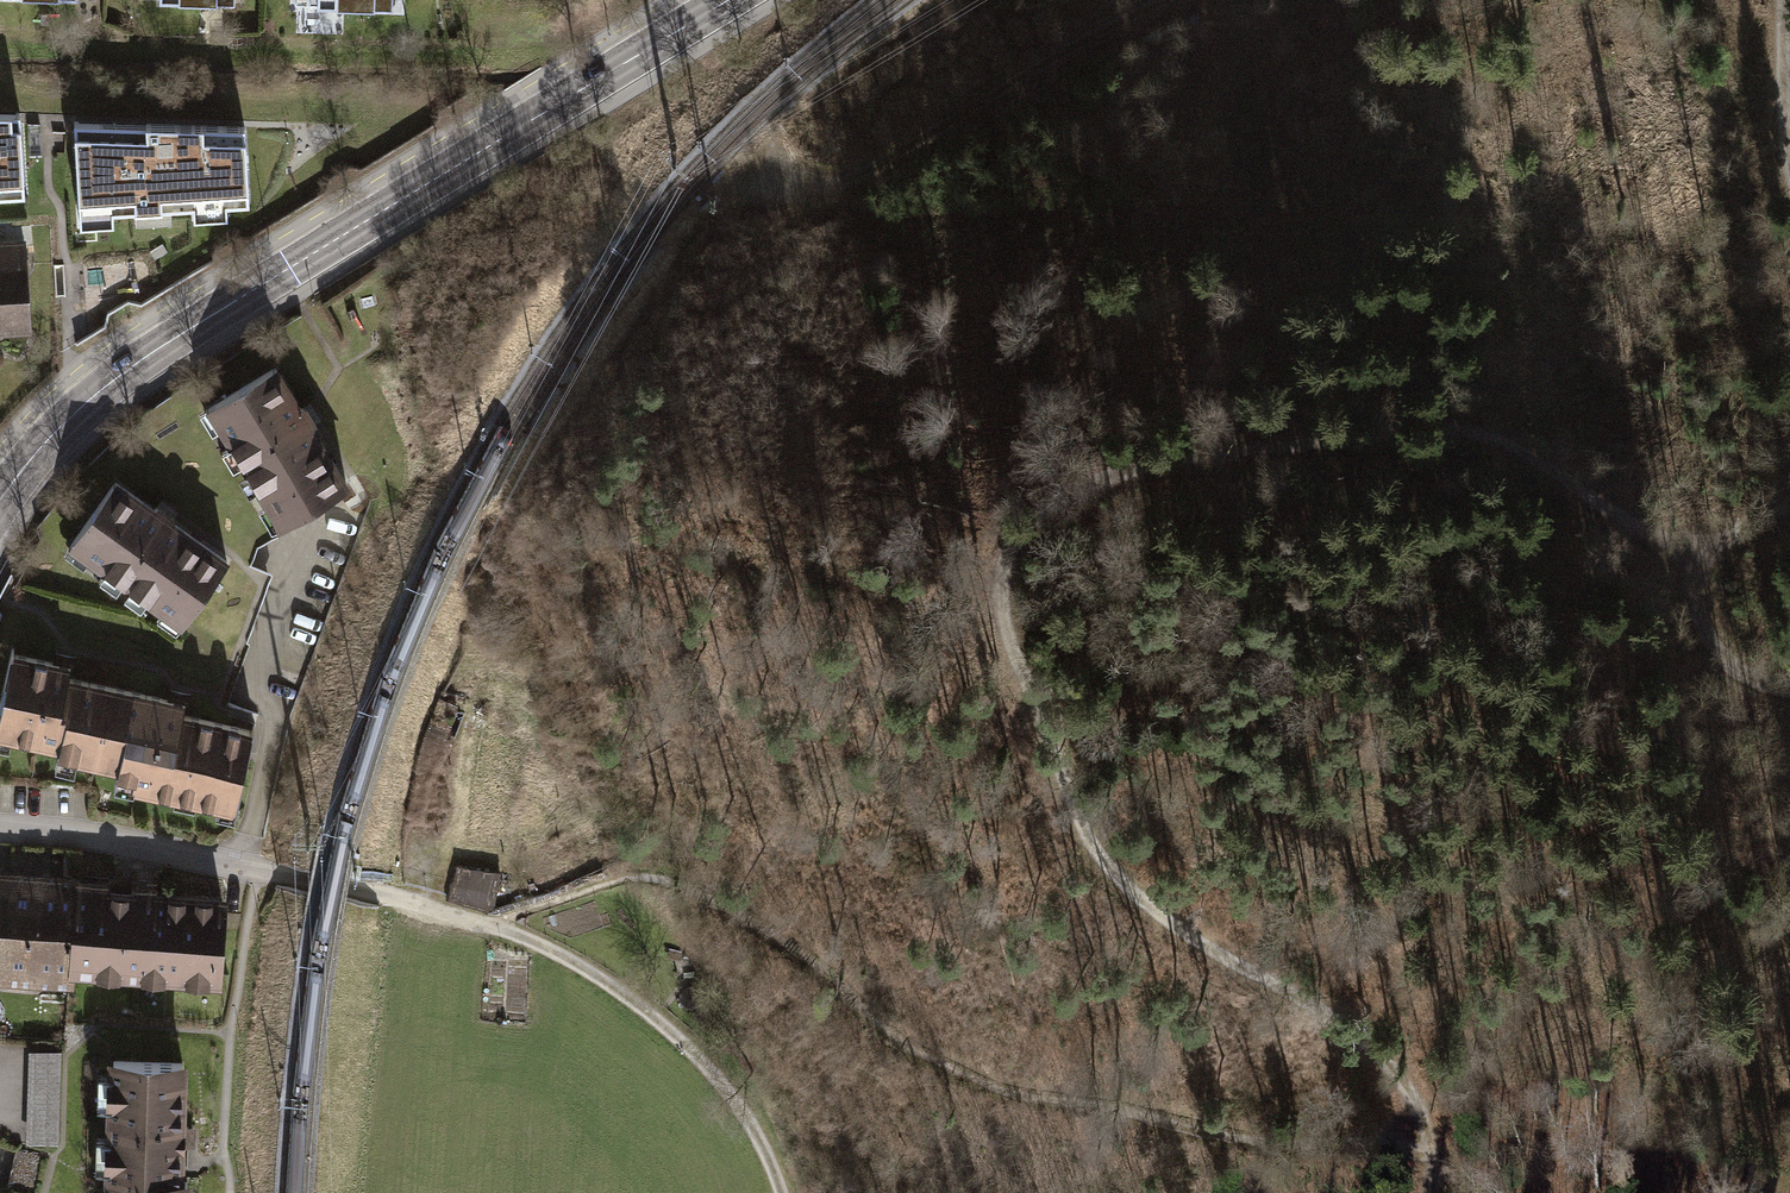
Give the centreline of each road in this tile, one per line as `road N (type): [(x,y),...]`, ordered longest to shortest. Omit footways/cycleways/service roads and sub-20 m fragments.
road 1 (track): [(1694,569),(1634,537),(1516,446),(1472,428),(1392,430),(1096,489),(1067,500),(1003,574),(1014,659),(1056,767),(1128,888),(1350,1026),(1403,1075),(1428,1132),(1436,1192)]
road 2 (primary): [(729,0),(144,358),(55,434),(0,502)]
road 3 (track): [(1215,0),(859,199),(760,209)]
road 4 (residential): [(492,928),(346,886),(91,836),(0,829)]
road 5 (track): [(492,928),(539,946),(653,1012),(744,1093),(784,1192)]
road 6 (track): [(1789,689),(1714,650),(1694,569)]

